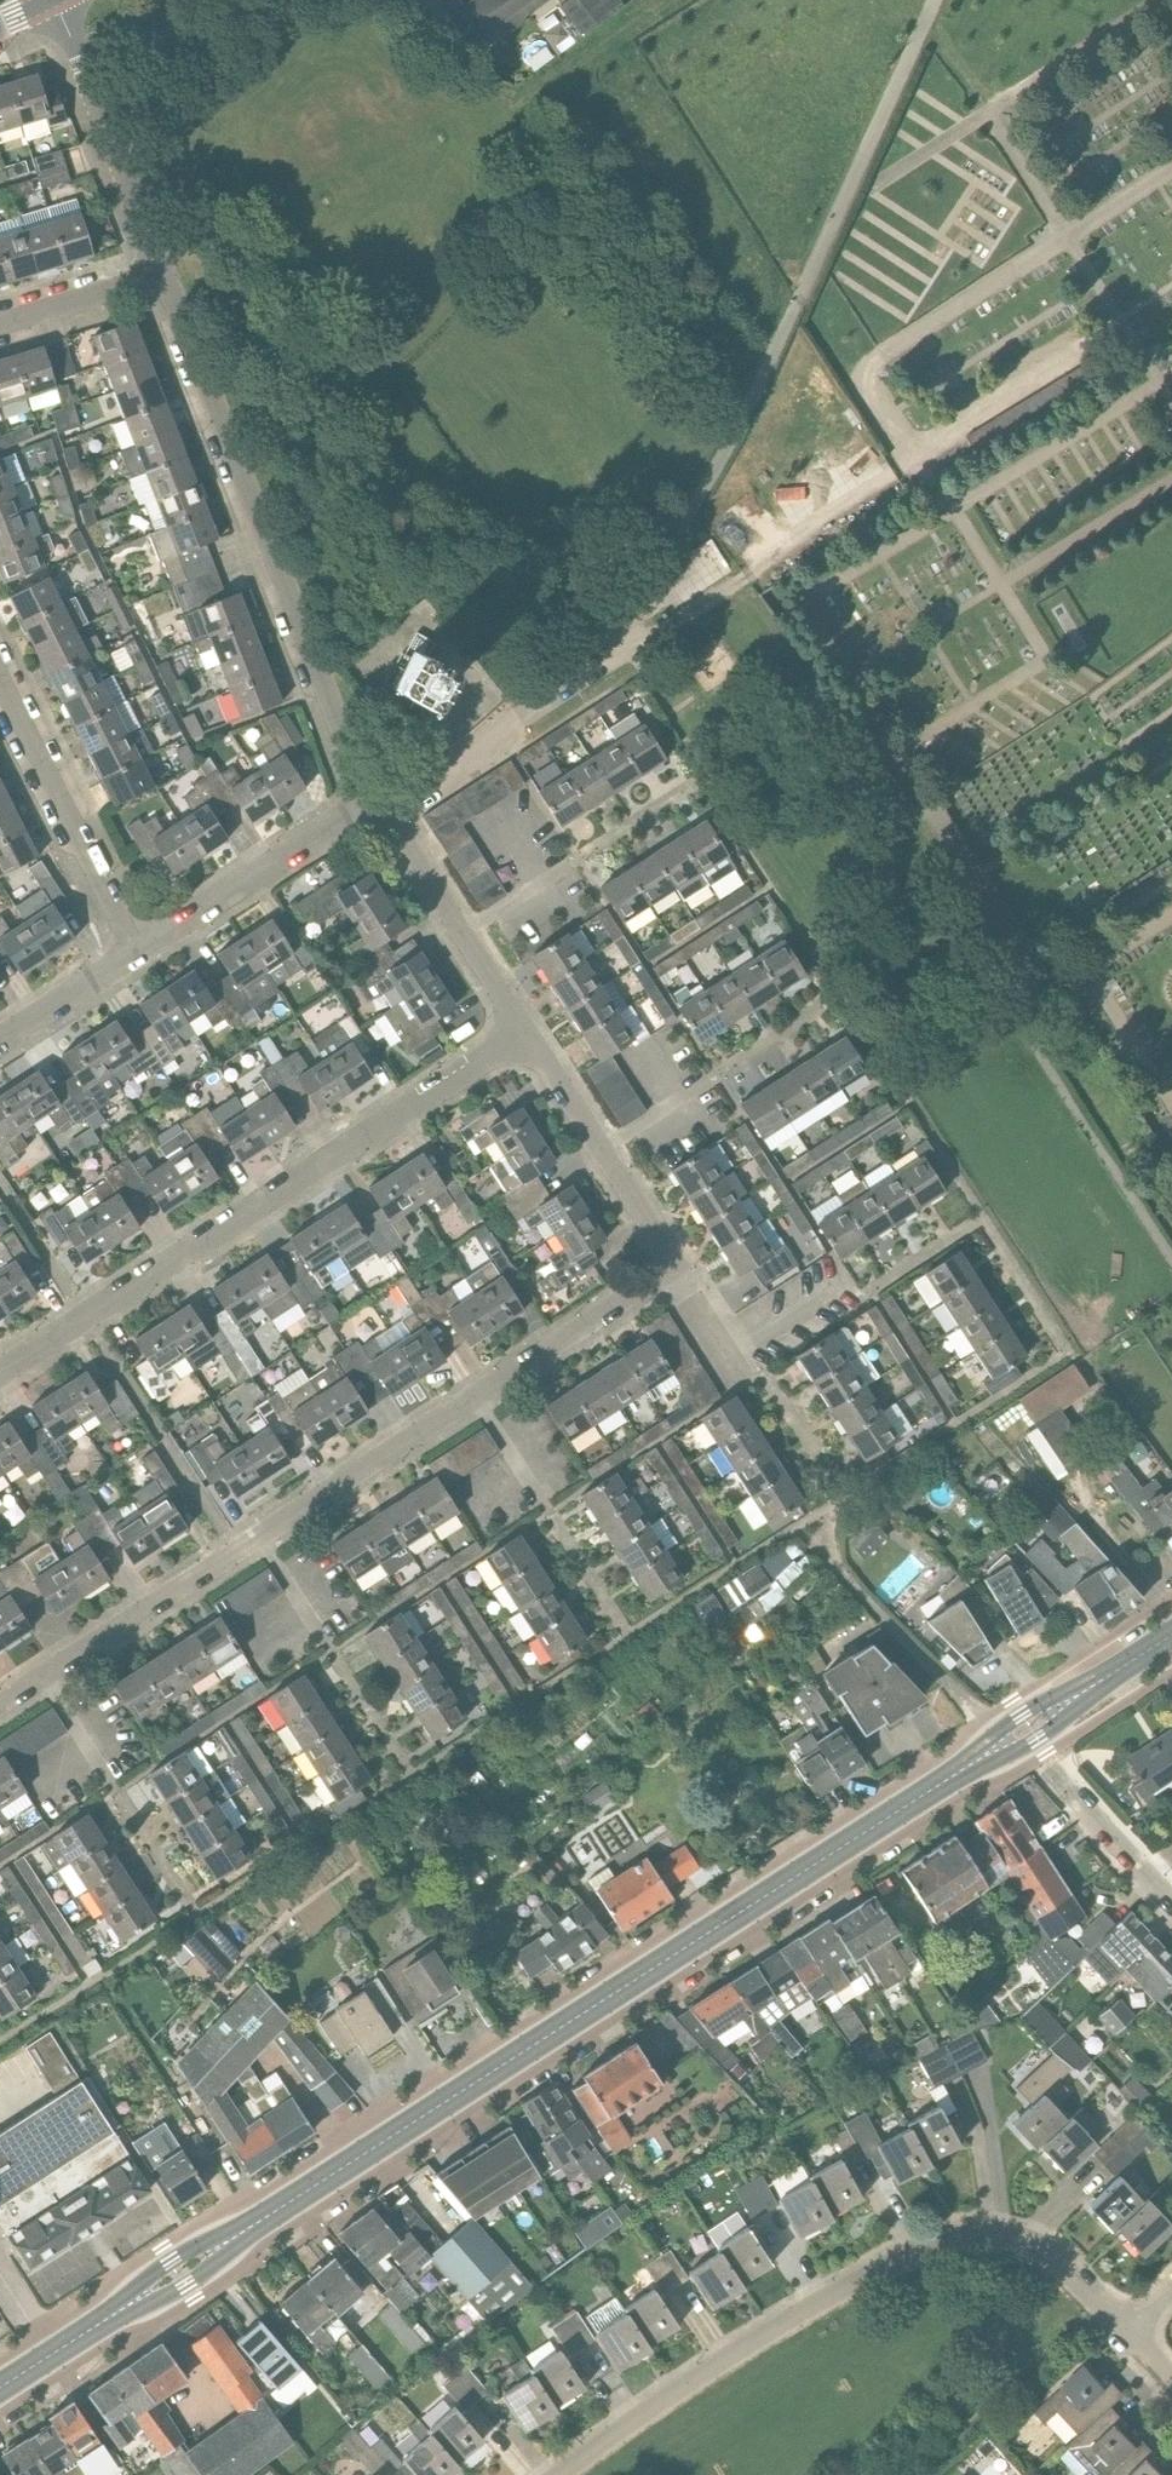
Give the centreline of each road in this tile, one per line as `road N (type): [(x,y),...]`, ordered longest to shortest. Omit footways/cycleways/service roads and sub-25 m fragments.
road 1 (primary): [(0,2388),(991,1751)]
road 2 (residential): [(0,1707),(673,1267),(528,1024)]
road 3 (unclassified): [(385,802),(512,721),(654,566),(723,452),(798,301)]
road 4 (residential): [(1127,2330),(1035,2249),(999,2237),(962,2239),(916,2254),(756,2343),(566,2474)]
road 5 (residential): [(0,1365),(528,1024)]
road 6 (residential): [(385,802),(331,714),(156,272)]
road 7 (residential): [(140,953),(0,673)]
road 8 (residential): [(156,272),(54,0)]
road 9 (residential): [(140,953),(385,802)]
road 10 (residential): [(528,1024),(385,802)]
road 11 (residential): [(1171,1899),(1048,1765)]
road 12 (residential): [(0,1045),(140,953)]
road 13 (residential): [(0,321),(156,272)]
road 14 (primary): [(1067,1702),(1171,1635)]

